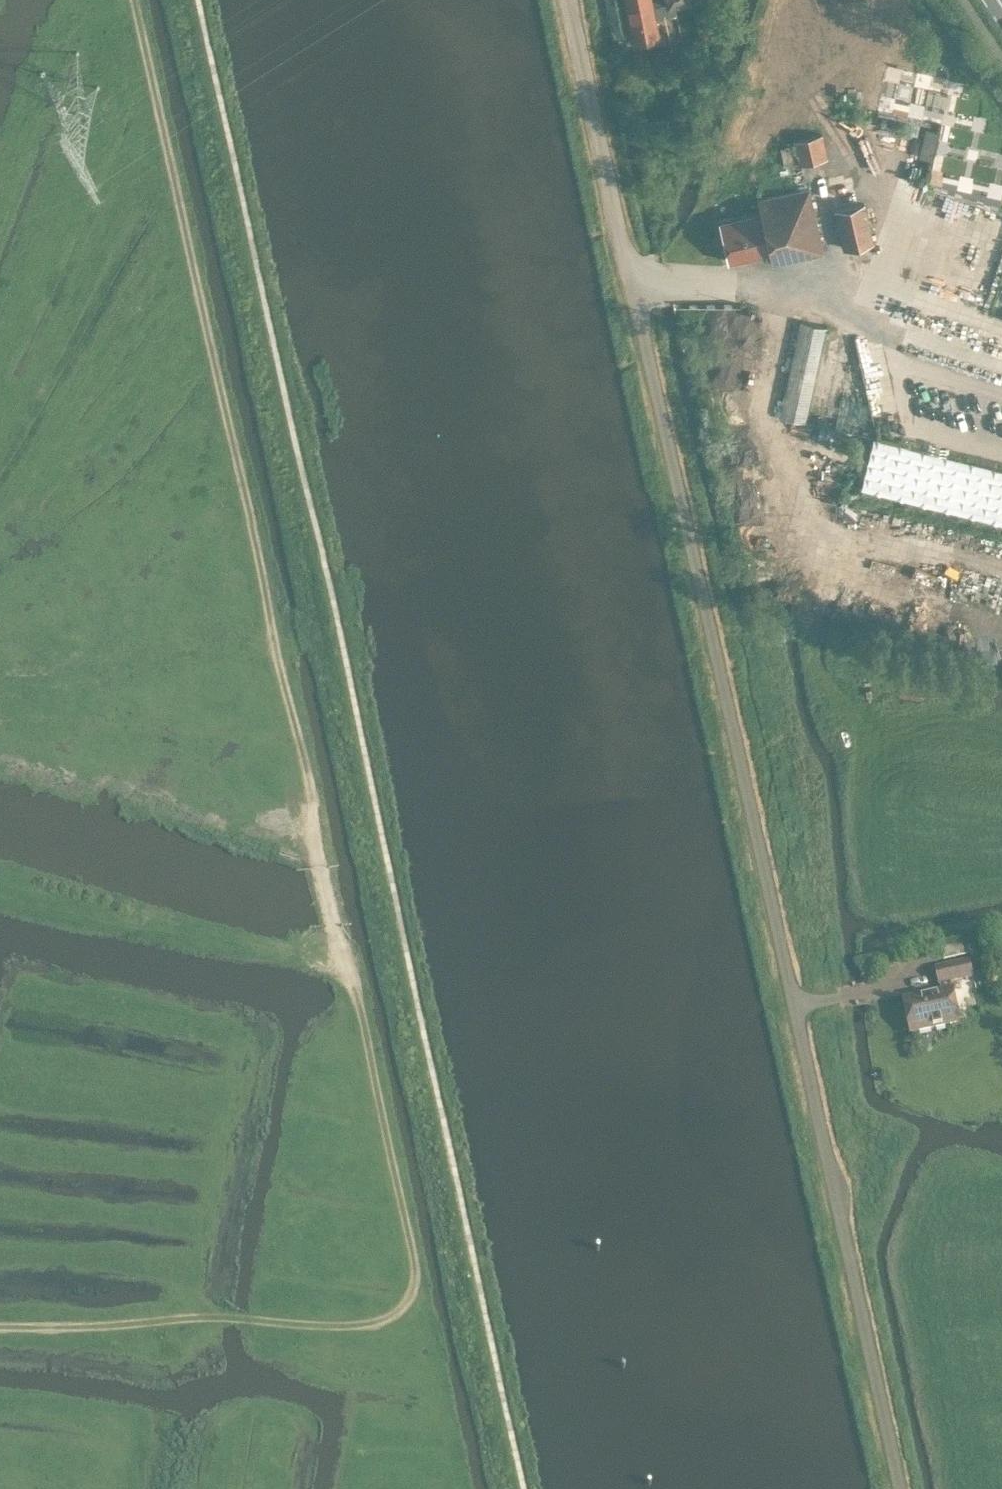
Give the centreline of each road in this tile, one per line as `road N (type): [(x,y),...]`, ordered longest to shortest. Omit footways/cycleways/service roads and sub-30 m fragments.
road 1 (track): [(0,1328),(213,1312),(347,1326),(400,1313),(416,1287),(399,1174),(353,979),(313,939),(324,835),(271,629),(137,0)]
road 2 (unclassified): [(900,1488),(771,879),(566,0)]

